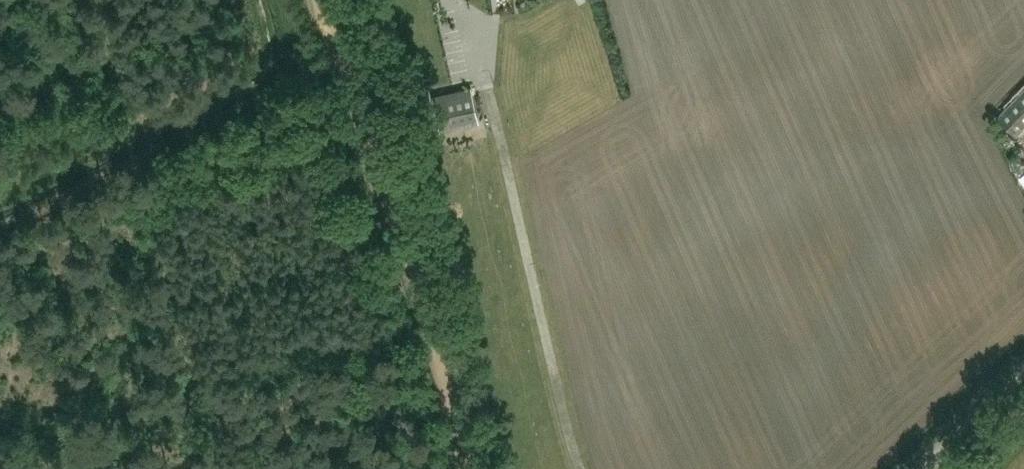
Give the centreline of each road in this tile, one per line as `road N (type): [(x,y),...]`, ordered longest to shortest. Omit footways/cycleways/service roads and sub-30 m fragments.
road 1 (track): [(469,468),(374,134),(323,0)]
road 2 (unclassified): [(919,468),(1023,372)]

